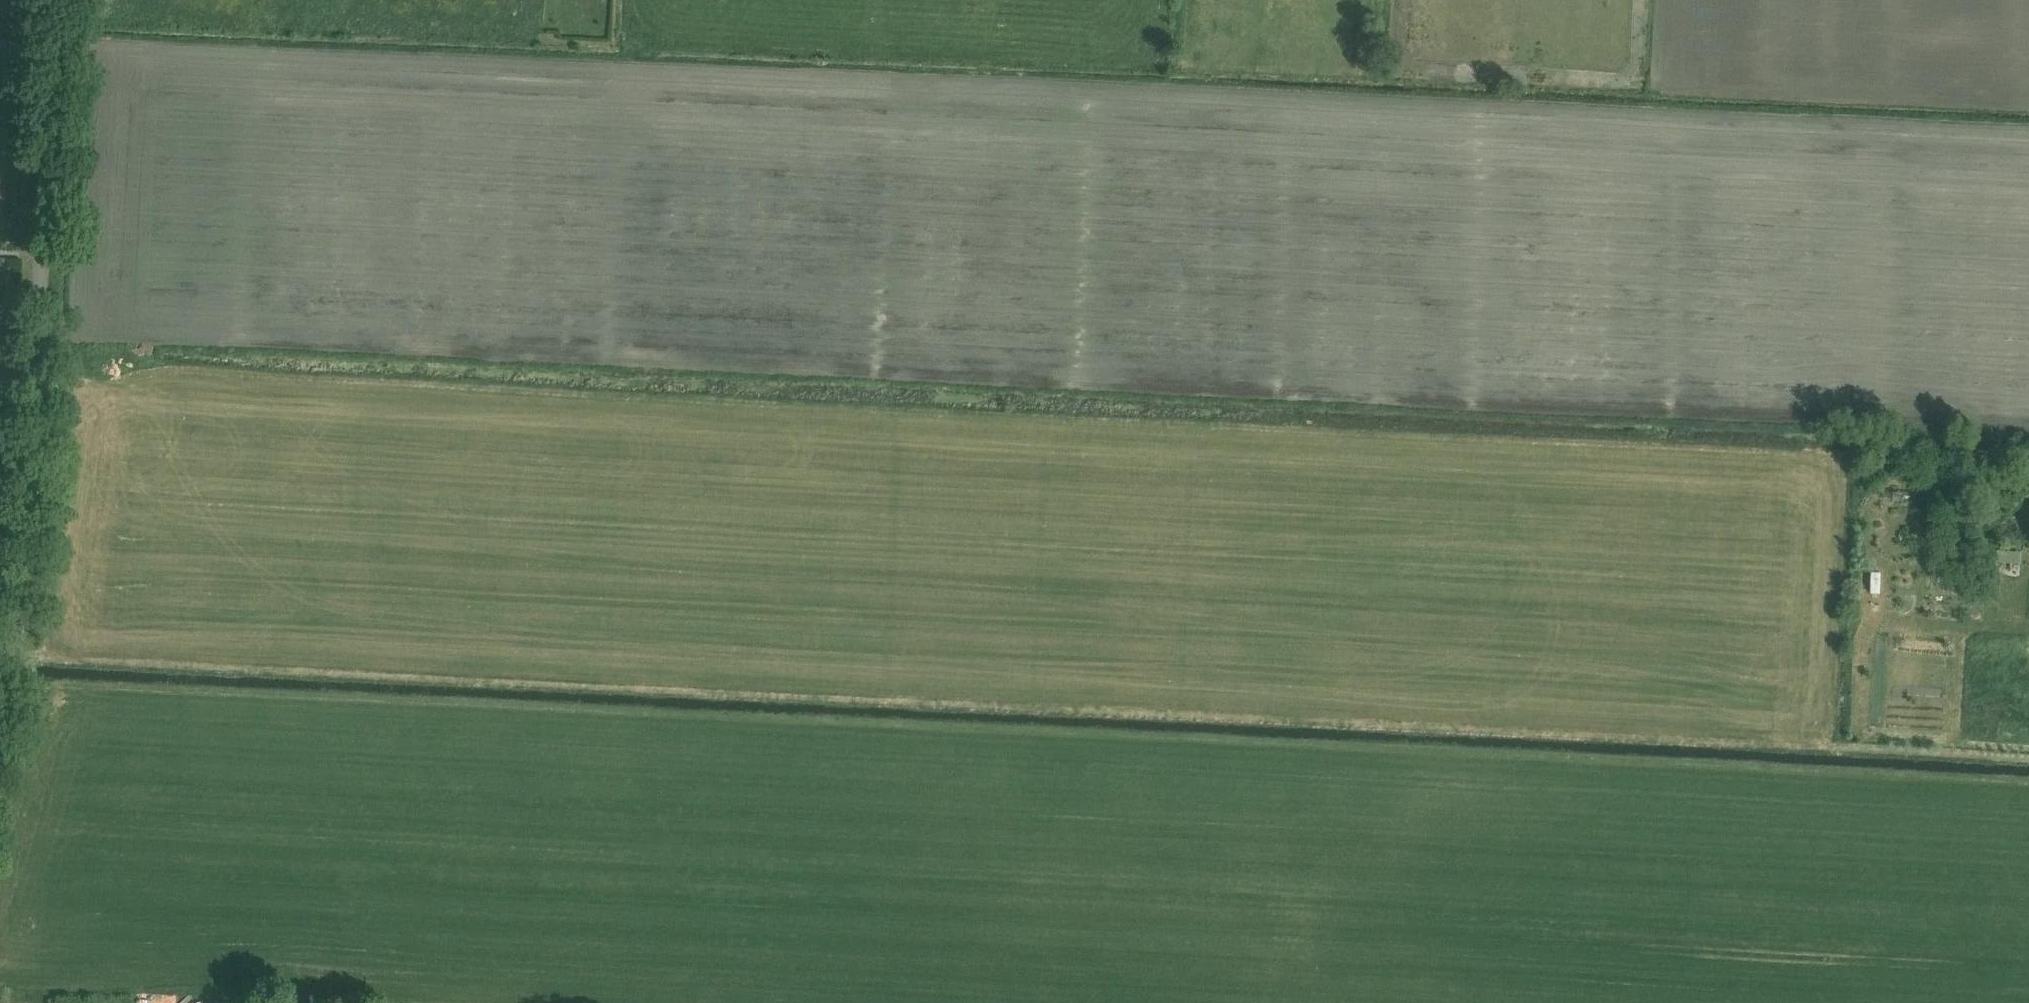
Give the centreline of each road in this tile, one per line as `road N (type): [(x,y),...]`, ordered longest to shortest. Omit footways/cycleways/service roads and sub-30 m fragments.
road 1 (unclassified): [(0,708),(27,515),(55,0)]

